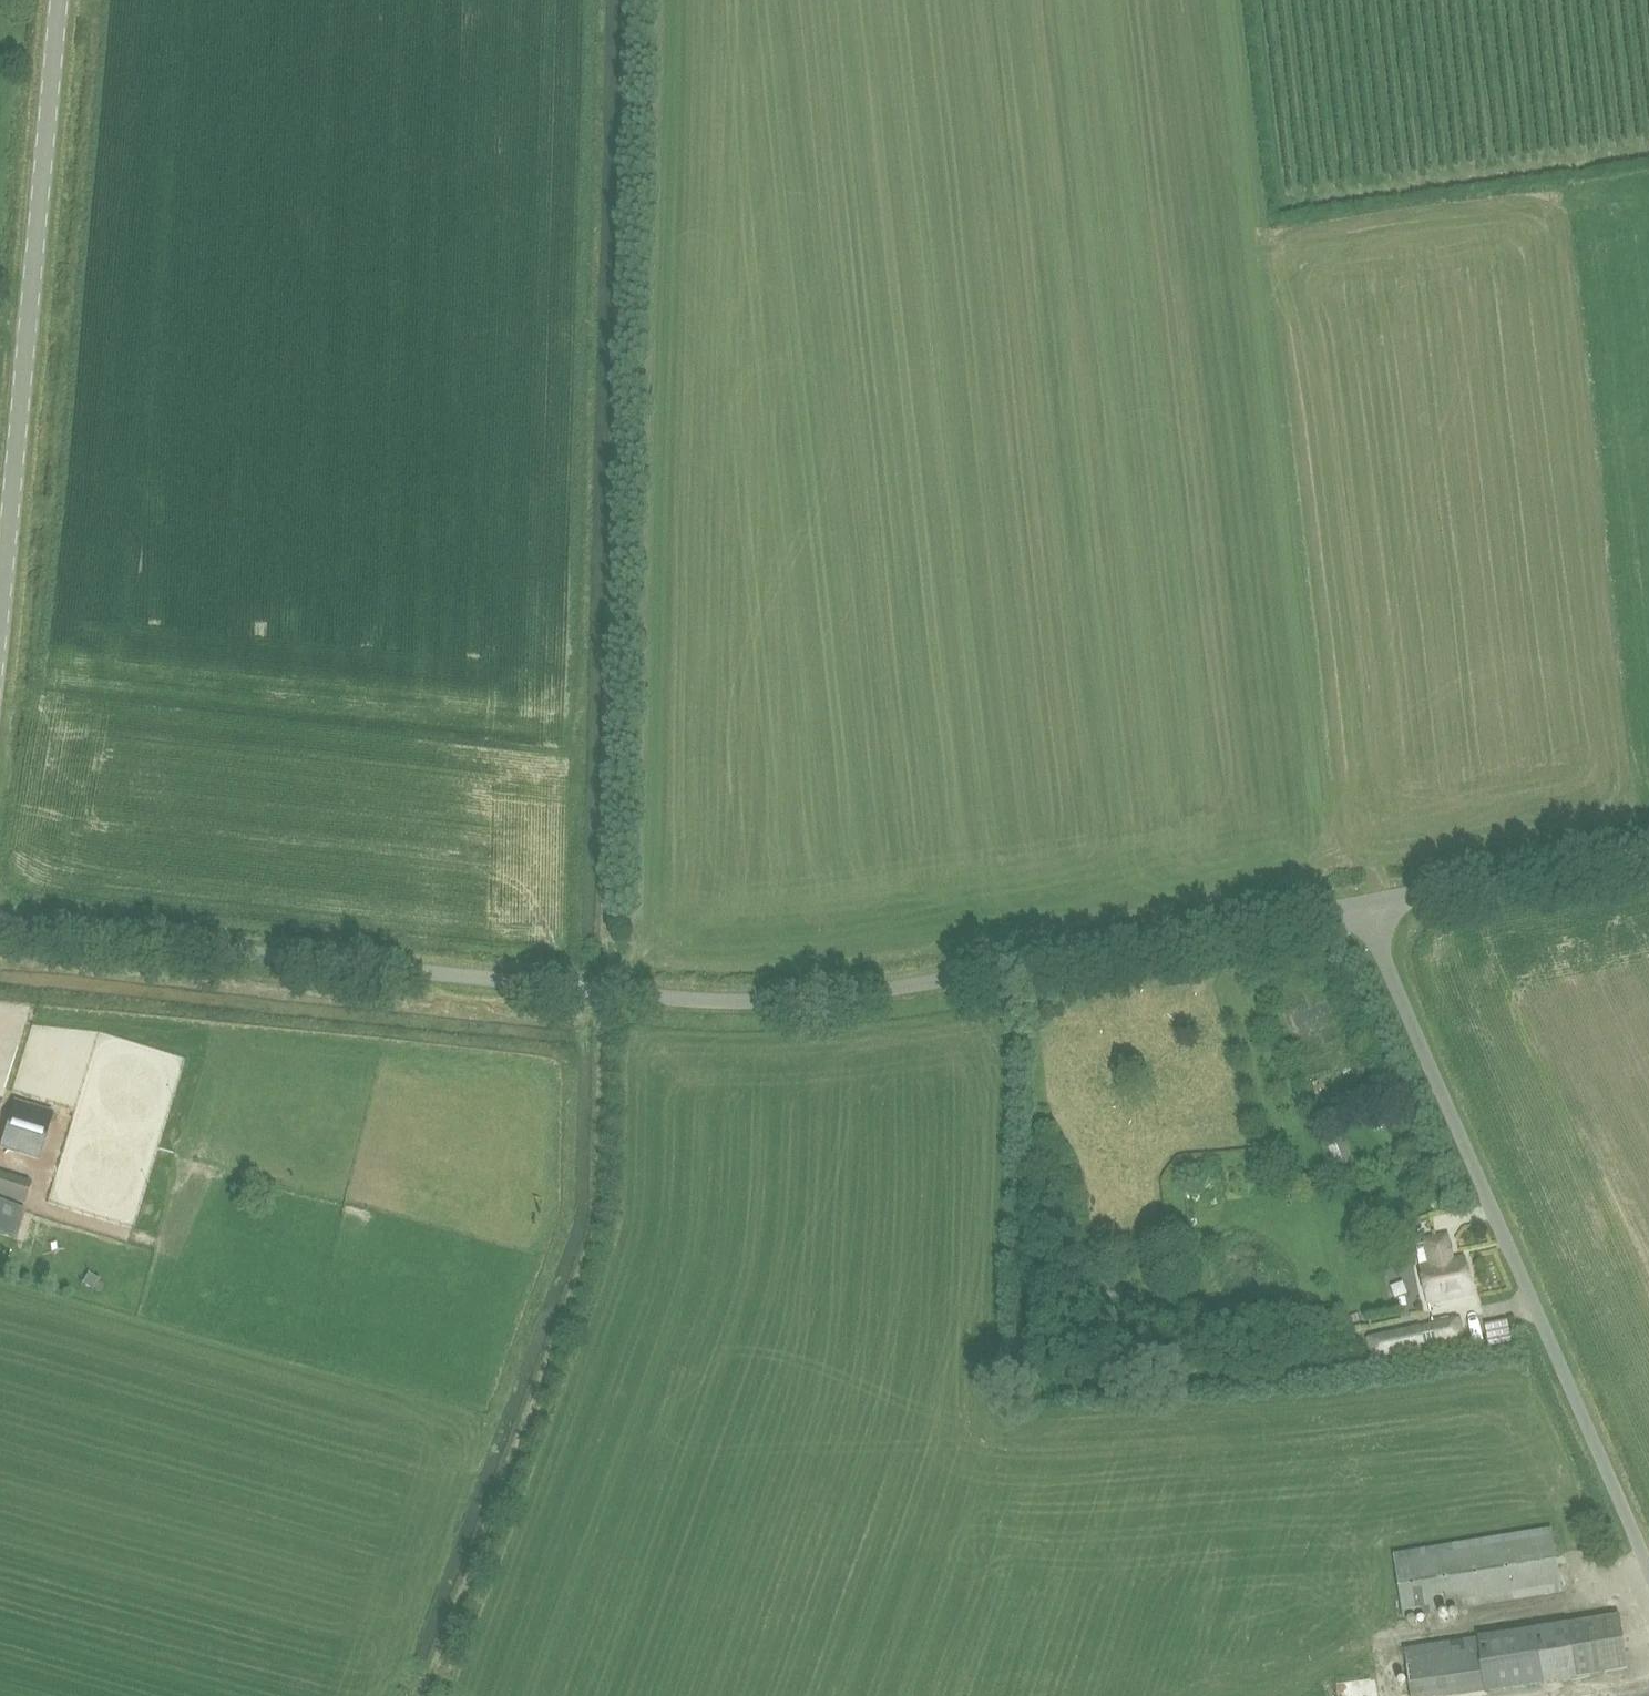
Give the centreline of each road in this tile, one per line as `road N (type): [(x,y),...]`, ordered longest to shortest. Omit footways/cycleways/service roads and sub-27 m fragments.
road 1 (unclassified): [(0,925),(646,998),(766,1000),(875,991),(1361,907)]
road 2 (unclassified): [(1648,1568),(1361,907)]
road 3 (tertiary): [(0,618),(58,0)]
road 4 (unclassified): [(1648,847),(1361,907)]

